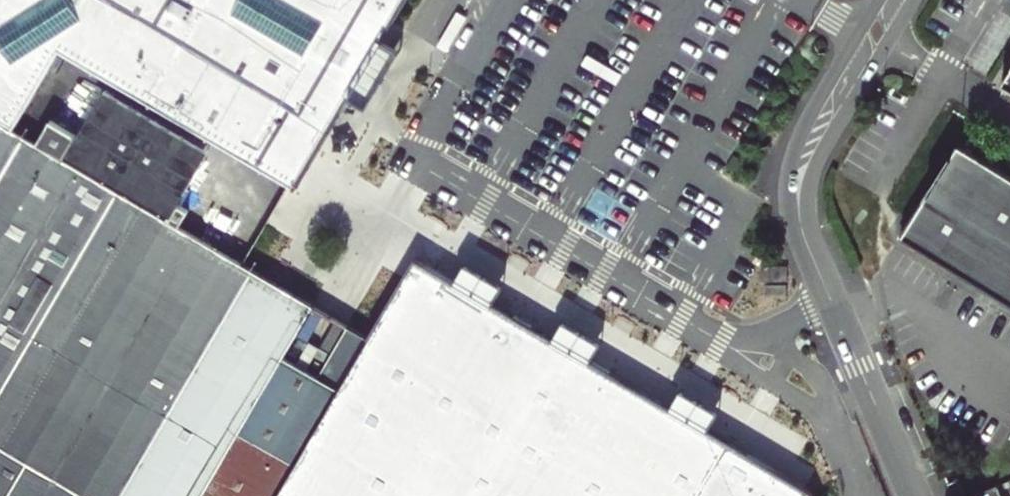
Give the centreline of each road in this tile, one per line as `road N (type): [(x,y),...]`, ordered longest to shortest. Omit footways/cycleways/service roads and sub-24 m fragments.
road 1 (tertiary): [(879,0),(790,167),(794,228),(834,309)]
road 2 (tertiary): [(834,309),(811,235),(811,175),(913,0)]
road 3 (tertiary): [(917,495),(834,309)]

